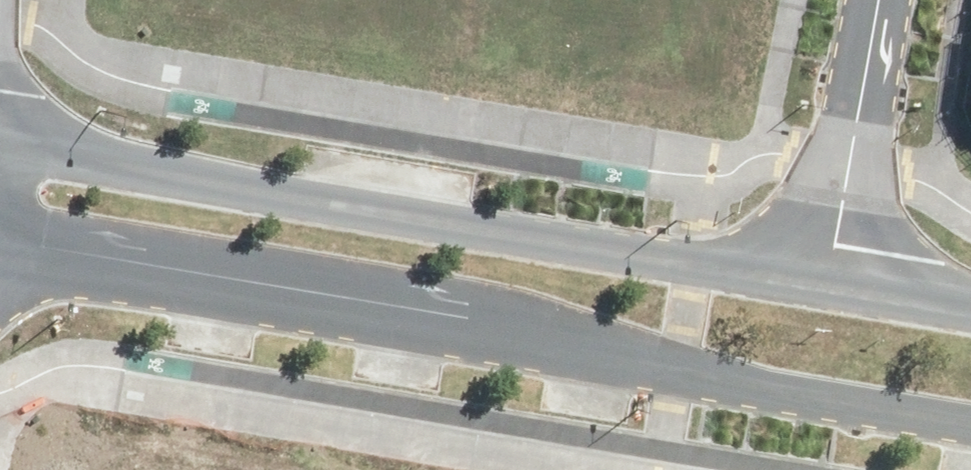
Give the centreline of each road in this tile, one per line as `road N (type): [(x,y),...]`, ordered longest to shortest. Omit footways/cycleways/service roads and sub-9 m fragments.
road 1 (tertiary): [(970,413),(0,252)]
road 2 (tertiary): [(0,144),(829,274)]
road 3 (residential): [(829,274),(875,0)]
road 4 (tertiary): [(829,274),(970,300)]

